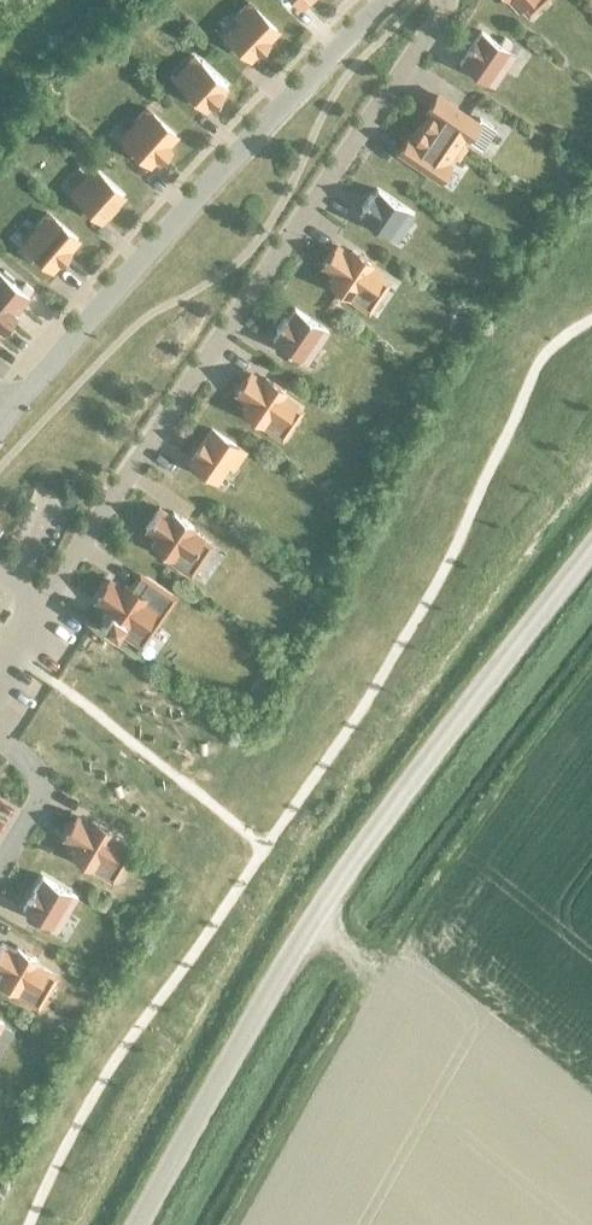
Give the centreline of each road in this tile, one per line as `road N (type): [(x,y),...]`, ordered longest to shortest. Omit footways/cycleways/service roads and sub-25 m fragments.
road 1 (unclassified): [(138,1224),(311,919),(591,541)]

